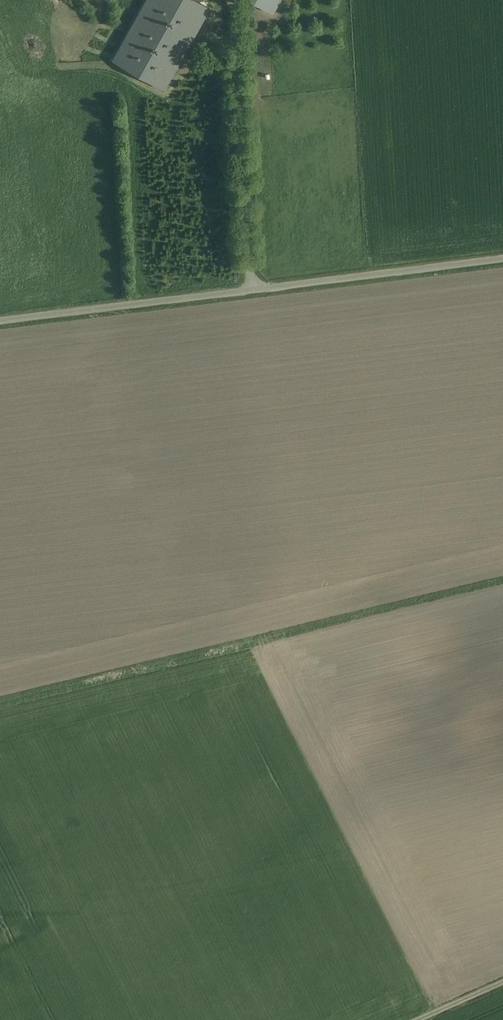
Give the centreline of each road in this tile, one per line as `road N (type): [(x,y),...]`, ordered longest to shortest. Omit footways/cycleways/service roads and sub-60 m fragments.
road 1 (unclassified): [(0,317),(502,258)]
road 2 (track): [(265,647),(502,591)]

